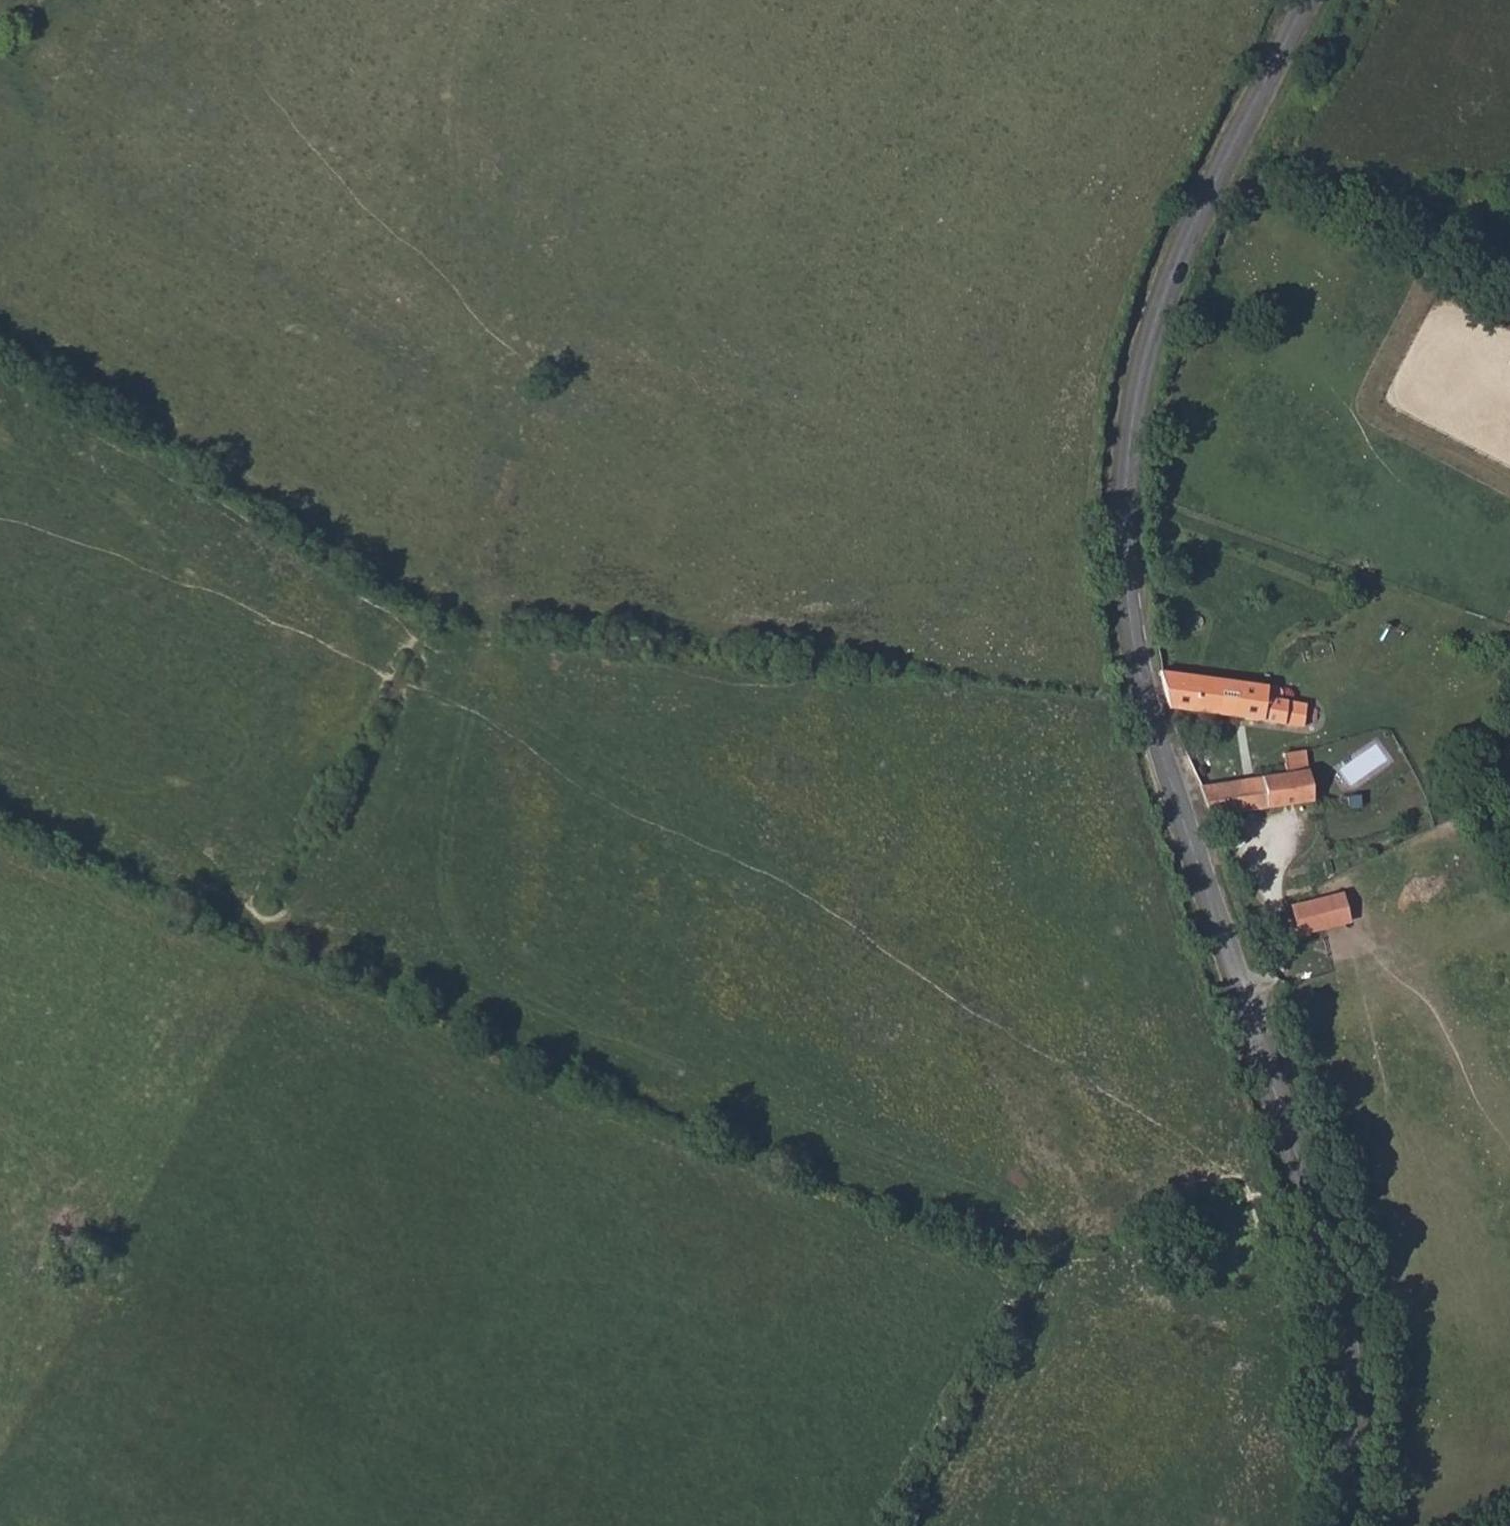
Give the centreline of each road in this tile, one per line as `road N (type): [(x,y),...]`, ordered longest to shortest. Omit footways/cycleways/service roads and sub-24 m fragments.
road 1 (tertiary): [(1337,1525),(1351,1412),(1334,1301),(1158,753),(1129,589),(1142,369),(1185,248),(1312,0)]

